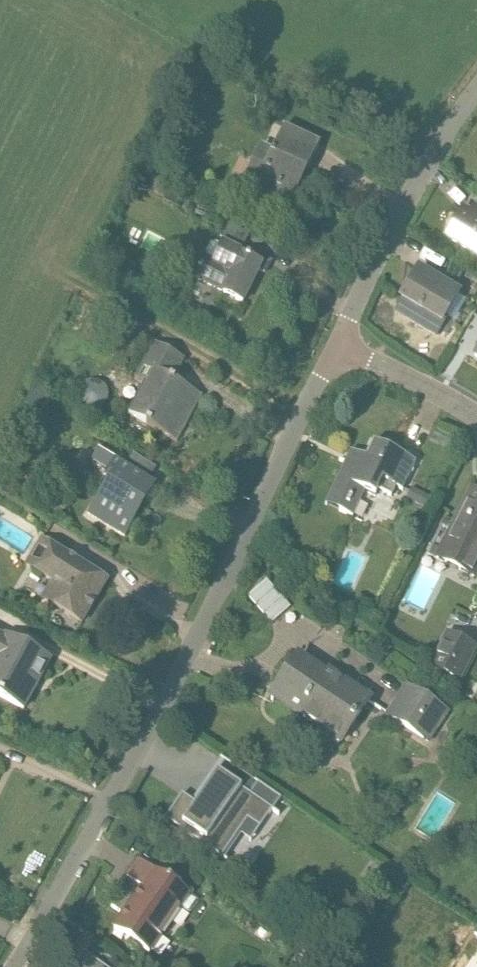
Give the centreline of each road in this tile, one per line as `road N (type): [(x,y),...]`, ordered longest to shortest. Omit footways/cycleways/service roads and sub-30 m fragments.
road 1 (residential): [(18,966),(145,743),(339,344)]
road 2 (residential): [(339,344),(476,91)]
road 3 (residential): [(476,417),(339,344)]

